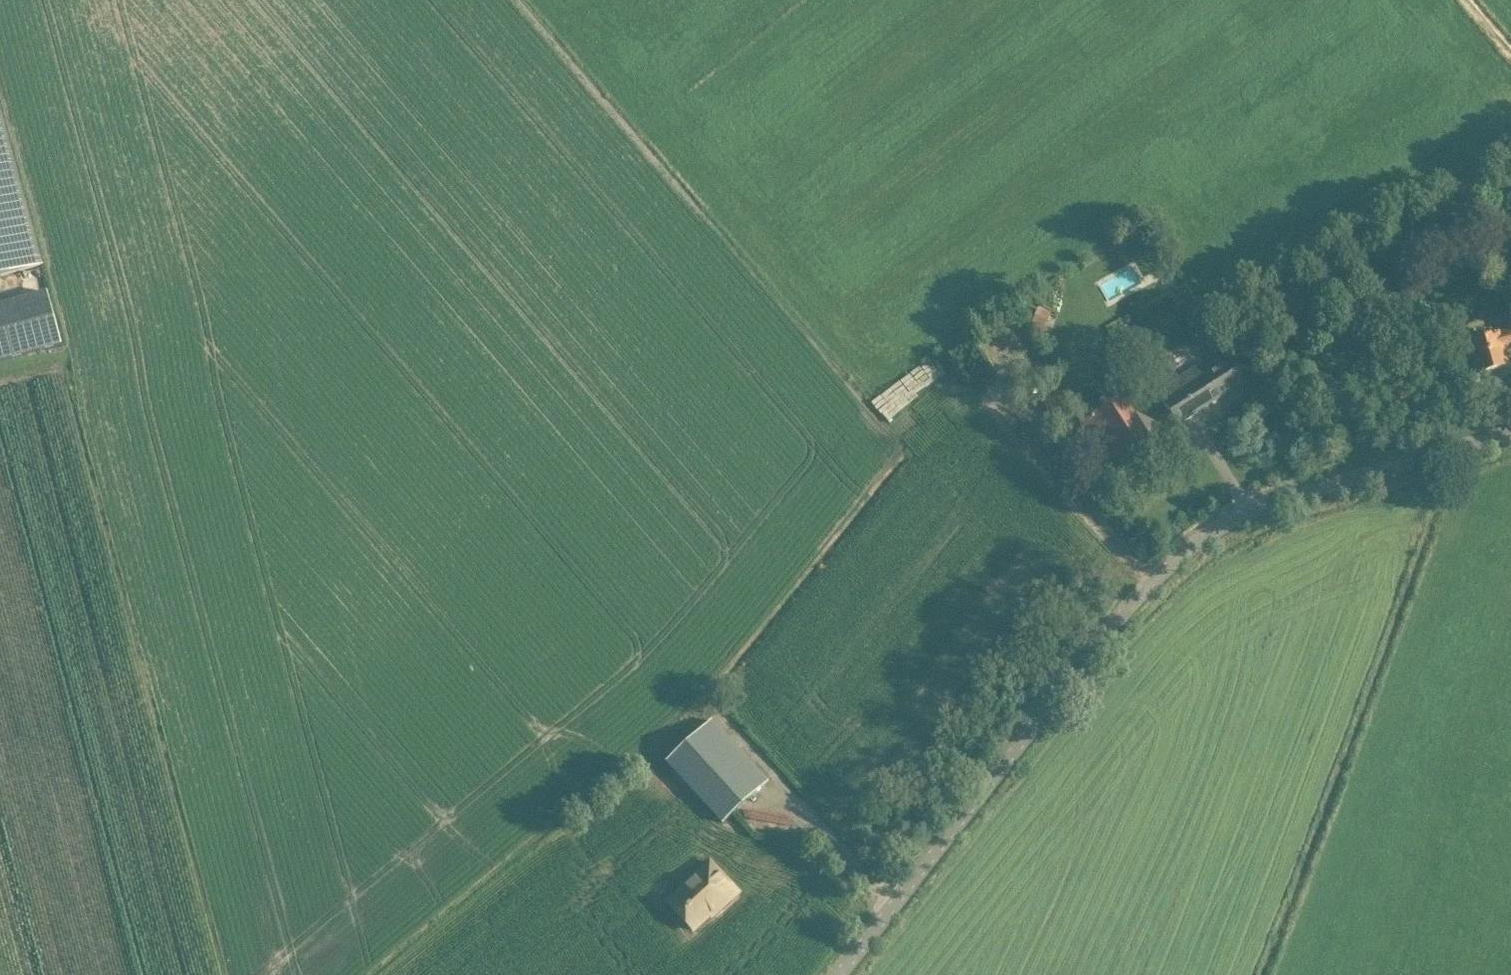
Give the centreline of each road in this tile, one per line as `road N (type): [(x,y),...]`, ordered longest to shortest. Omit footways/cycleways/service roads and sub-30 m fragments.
road 1 (tertiary): [(839,974),(1113,627),(1186,552),(1275,503),(1510,432)]

